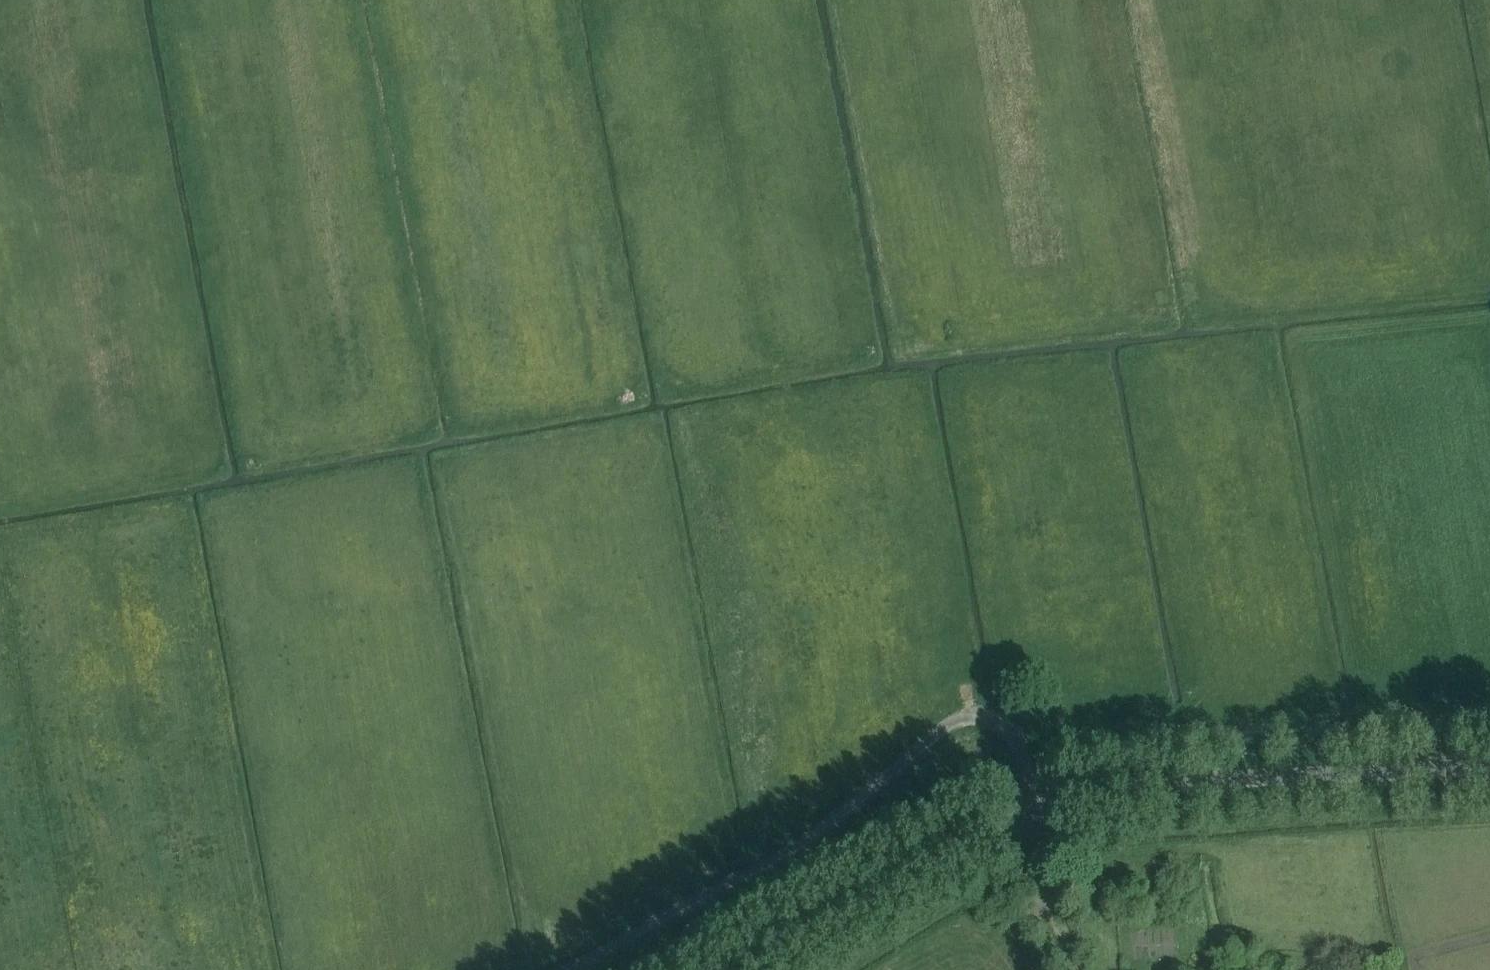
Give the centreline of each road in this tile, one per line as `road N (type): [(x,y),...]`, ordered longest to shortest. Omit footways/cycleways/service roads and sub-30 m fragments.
road 1 (unclassified): [(744,969),(1013,819),(1074,798),(1489,772)]

